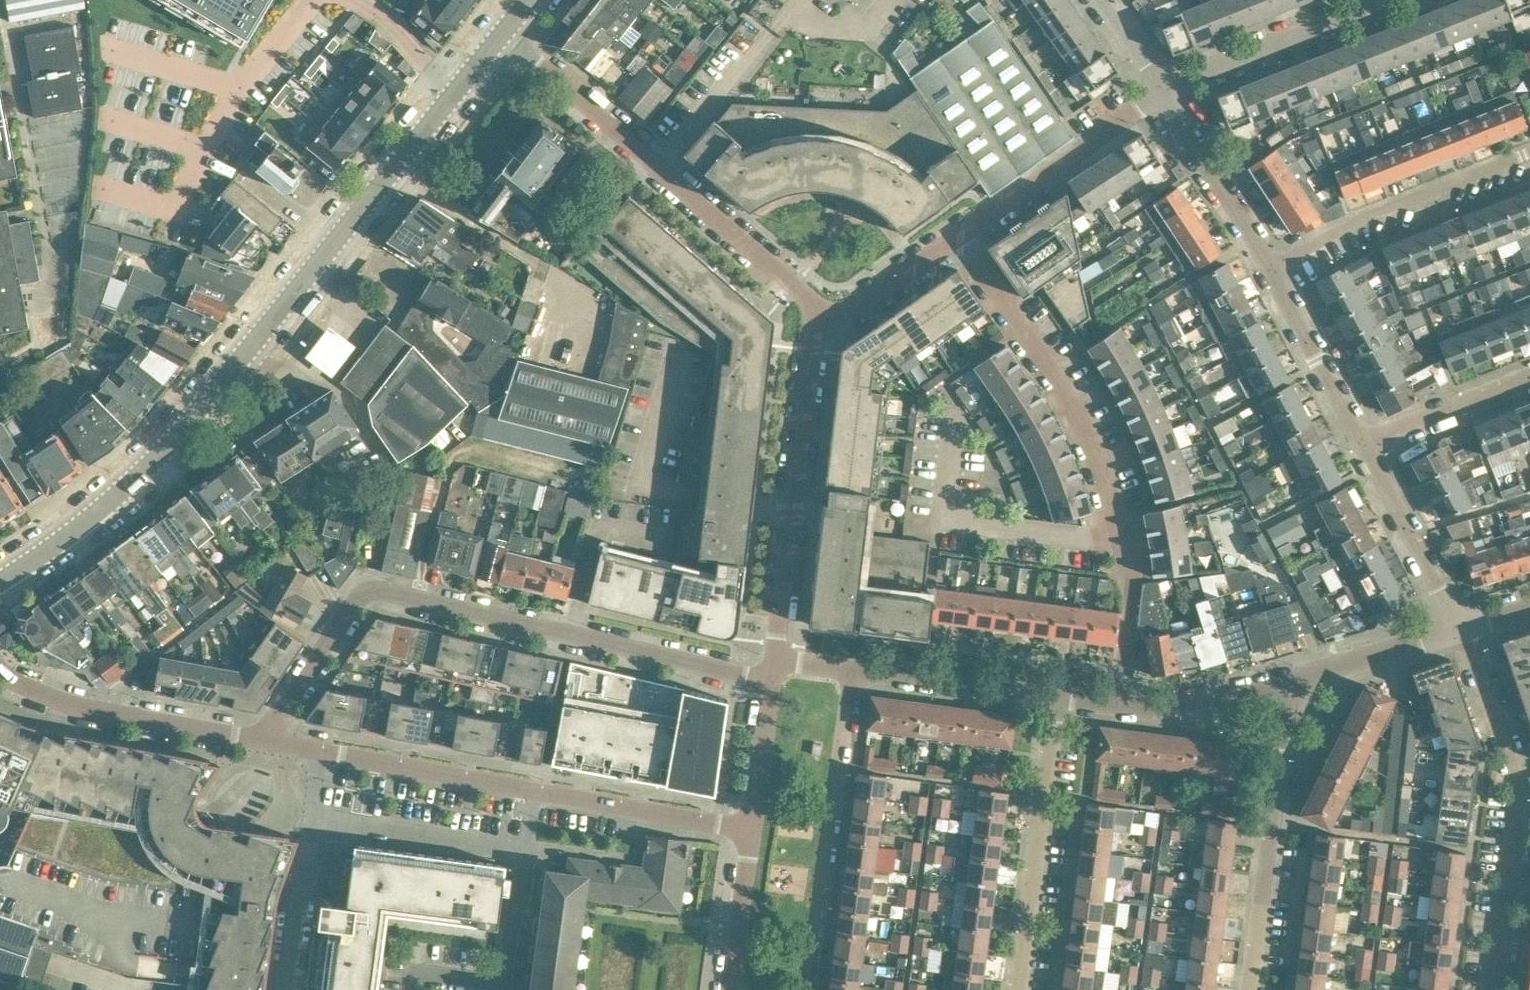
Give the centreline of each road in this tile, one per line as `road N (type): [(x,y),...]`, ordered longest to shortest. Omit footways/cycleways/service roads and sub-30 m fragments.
road 1 (tertiary): [(0,583),(96,514),(161,454),(455,92)]
road 2 (residential): [(771,680),(366,588),(259,739)]
road 3 (residential): [(957,237),(1074,408),(1114,498),(1134,578),(1120,706)]
road 4 (residential): [(808,299),(504,32)]
road 5 (residential): [(1490,989),(1512,776),(1461,631)]
road 6 (residential): [(774,659),(810,338)]
road 7 (residential): [(813,989),(855,670)]
road 8 (residential): [(1248,989),(1293,683)]
road 9 (residential): [(1012,989),(1053,696)]
road 10 (residential): [(1529,153),(1356,223),(1268,269)]
road 11 (residential): [(259,739),(537,791)]
road 12 (residential): [(0,669),(79,706),(259,739)]
road 13 (residential): [(957,237),(1160,92)]
road 14 (residential): [(1160,92),(1383,0)]
road 15 (residential): [(537,791),(751,831)]
road 16 (residential): [(1361,443),(1461,631)]
road 17 (residential): [(1160,92),(1268,269)]
road 18 (residential): [(1053,696),(855,670)]
road 19 (residential): [(1268,269),(1361,443)]
road 20 (residential): [(503,984),(537,791)]
road 21 (residential): [(1361,443),(1529,378)]
road 22 (residential): [(1293,683),(1201,707),(1120,706)]
road 23 (residential): [(1461,631),(1293,683)]
road 24 (residential): [(731,989),(751,831)]
road 25 (residential): [(751,831),(771,680)]
road 26 (residential): [(455,92),(356,0)]
road 27 (residential): [(854,308),(957,237)]

